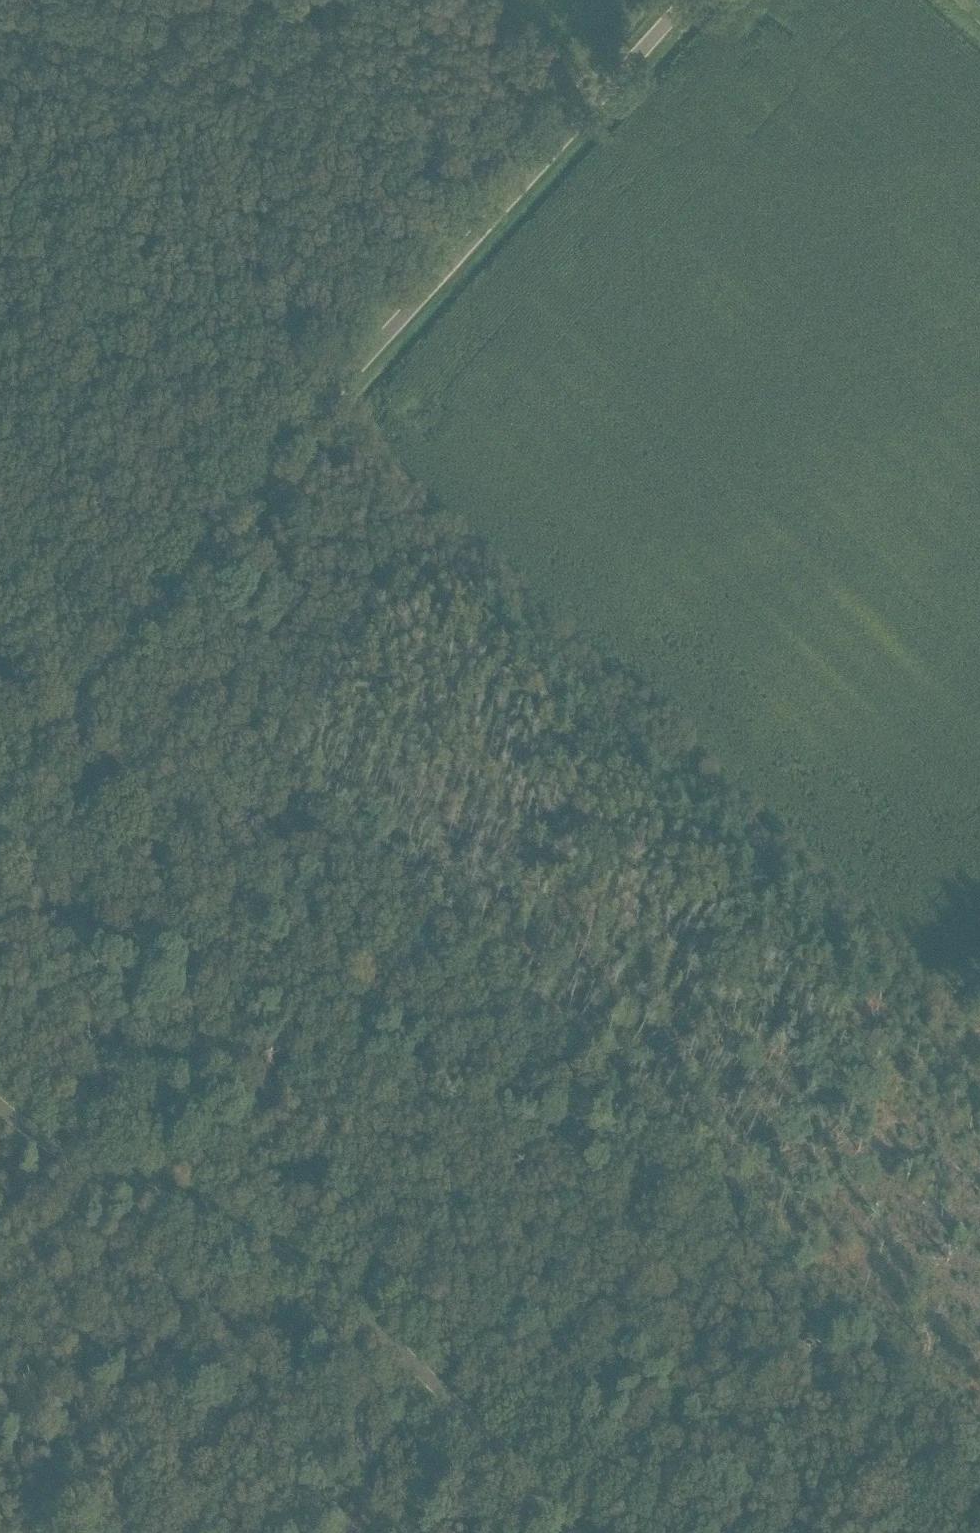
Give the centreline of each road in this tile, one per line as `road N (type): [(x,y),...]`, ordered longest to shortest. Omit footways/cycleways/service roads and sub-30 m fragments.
road 1 (unclassified): [(0,797),(309,425),(689,0)]
road 2 (unclassified): [(572,1532),(402,1351),(308,1273),(62,1151),(0,1106)]
road 3 (track): [(446,269),(375,146),(238,0)]

